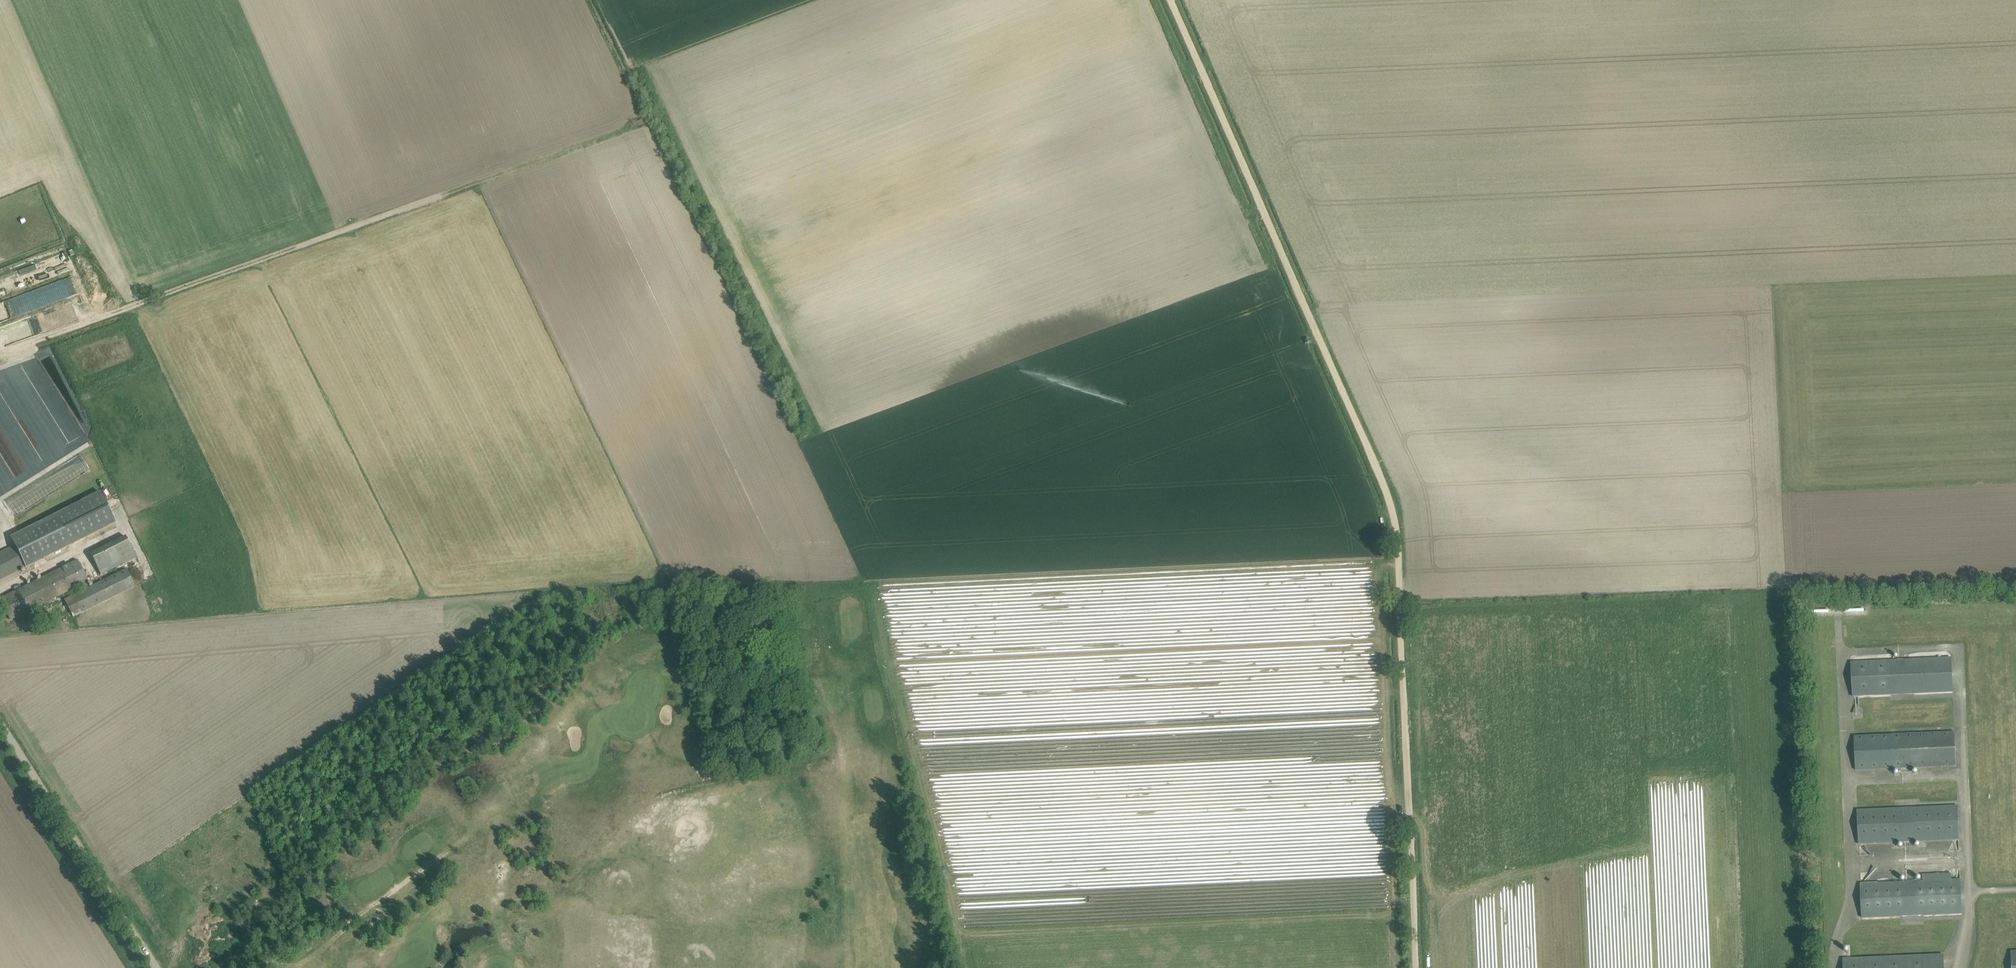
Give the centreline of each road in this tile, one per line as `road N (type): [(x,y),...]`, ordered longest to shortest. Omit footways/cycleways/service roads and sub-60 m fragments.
road 1 (track): [(1172,0),(1399,527),(1418,967)]
road 2 (unclassified): [(157,967),(0,722)]

